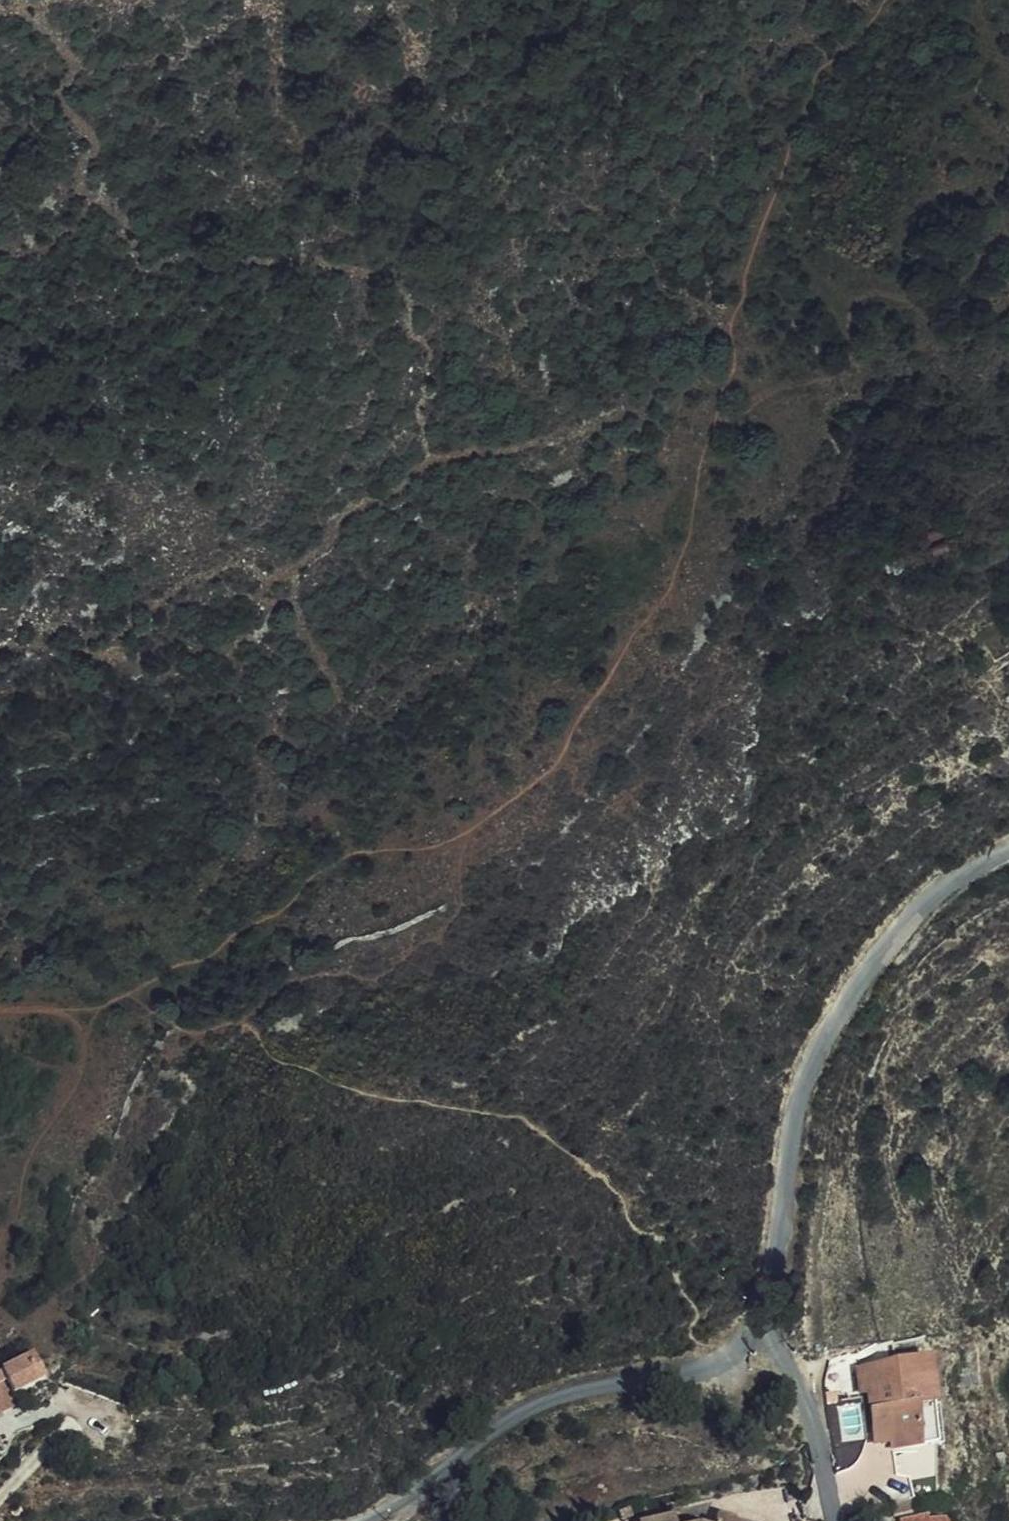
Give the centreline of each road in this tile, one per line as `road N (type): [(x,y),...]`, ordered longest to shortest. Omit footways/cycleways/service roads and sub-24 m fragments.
road 1 (residential): [(1008,854),(947,889),(833,1014),(801,1090),(759,1330)]

